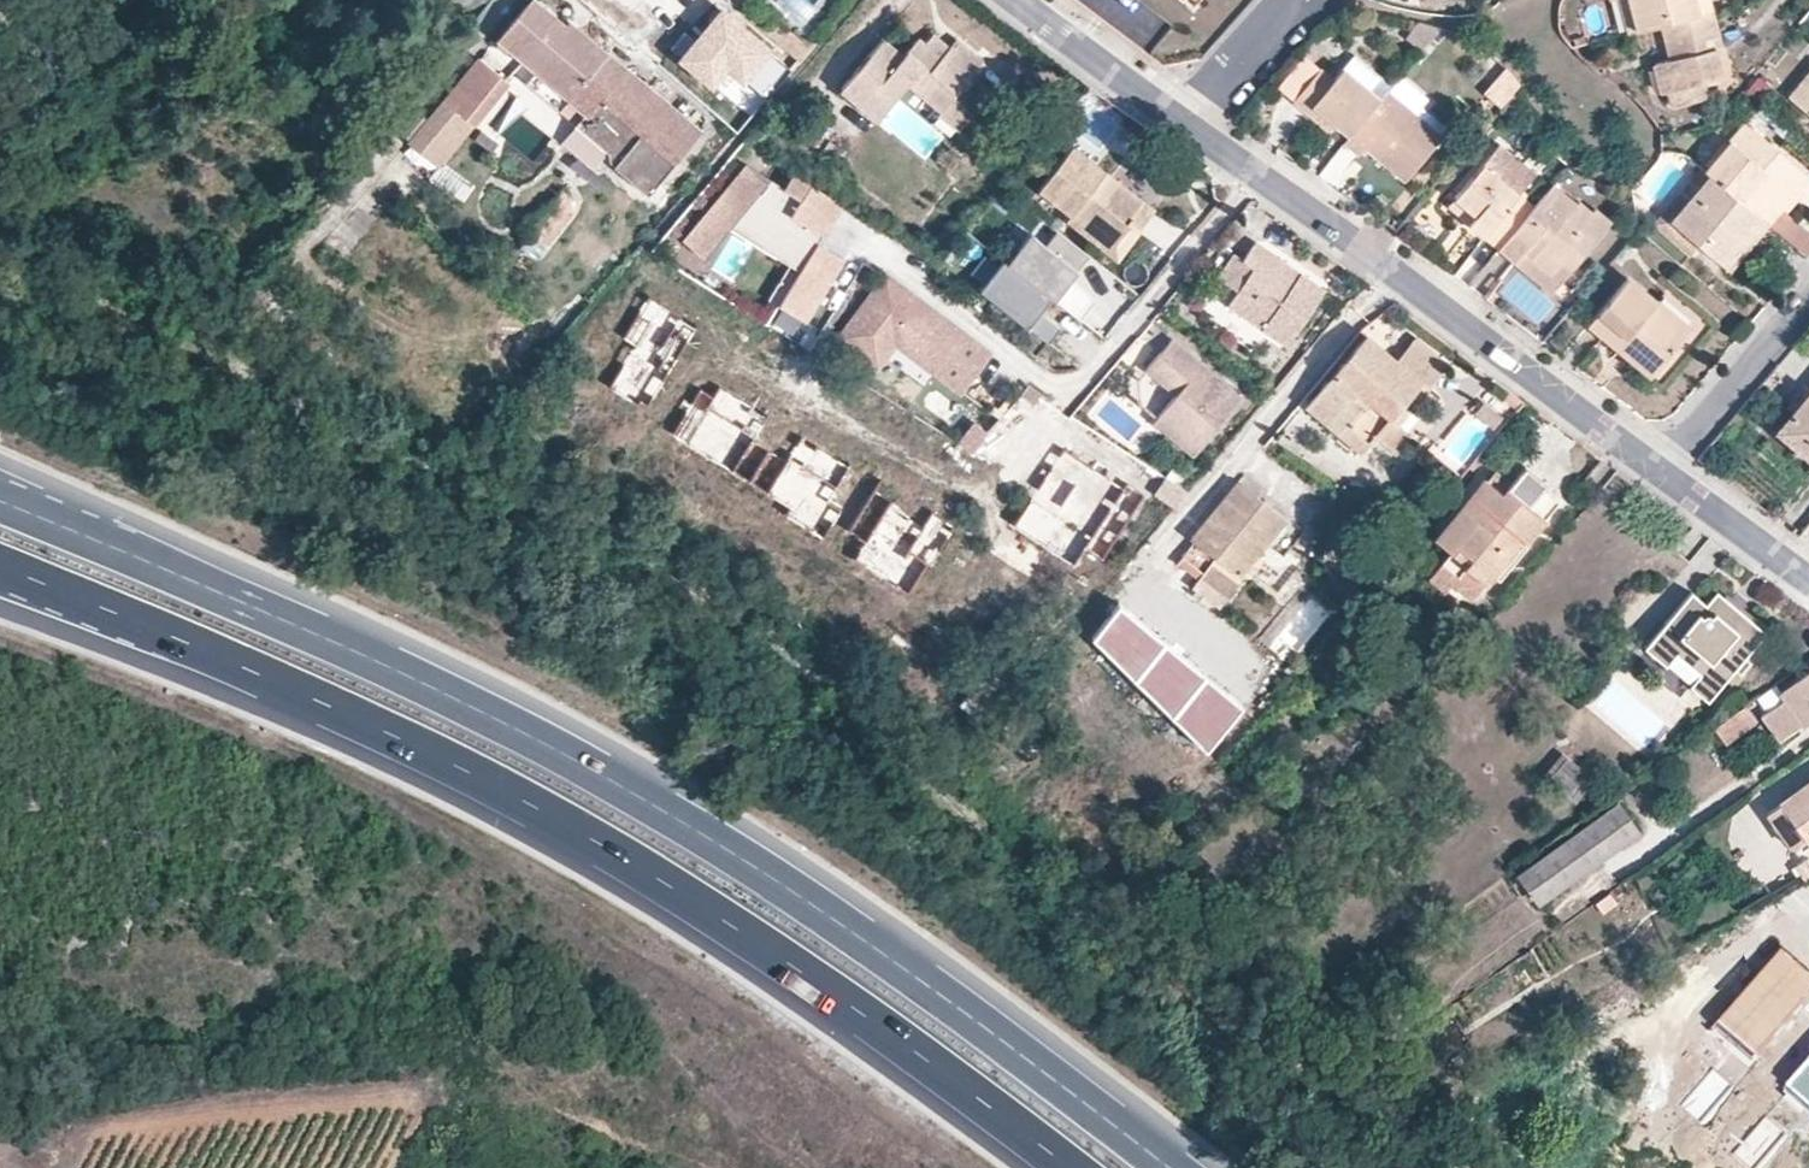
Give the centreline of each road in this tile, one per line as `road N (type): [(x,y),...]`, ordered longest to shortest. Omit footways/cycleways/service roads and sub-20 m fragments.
road 1 (trunk): [(1174,1167),(873,944),(630,791),(450,703),(0,509)]
road 2 (trunk): [(0,573),(219,659),(607,844),(846,997),(1071,1167)]
road 3 (residential): [(1182,115),(1659,472)]
road 4 (residential): [(1808,303),(1659,472)]
road 5 (residential): [(1021,0),(1182,115)]
road 6 (residential): [(1659,472),(1808,583)]
road 7 (residential): [(1182,115),(1277,0)]

